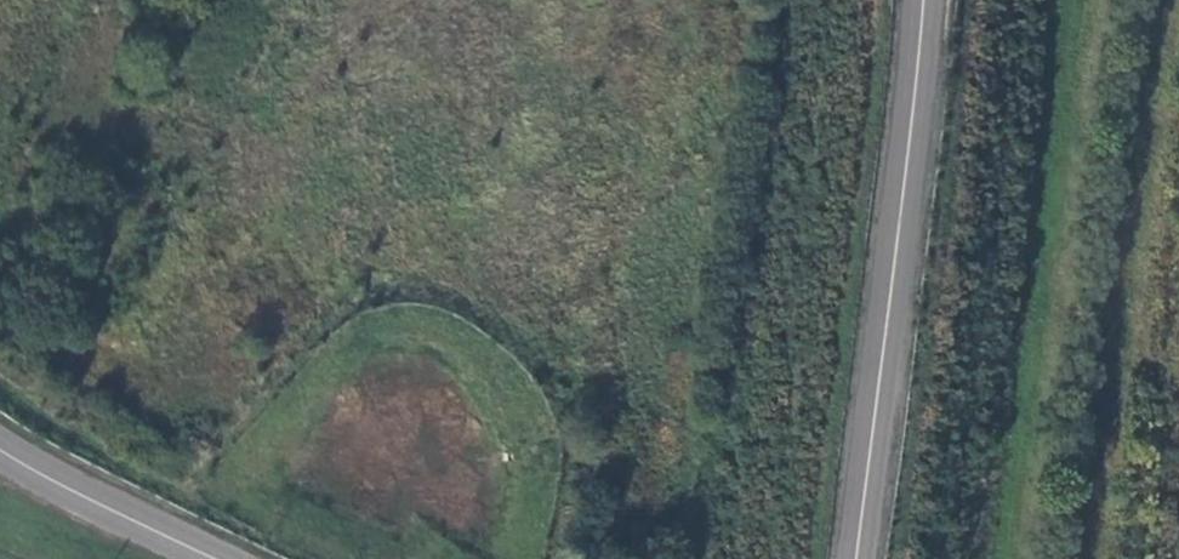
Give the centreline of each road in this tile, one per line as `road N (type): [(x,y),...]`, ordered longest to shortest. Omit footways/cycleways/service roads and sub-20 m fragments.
road 1 (tertiary): [(855,558),(923,0)]
road 2 (tertiary): [(0,450),(74,494),(217,558)]

